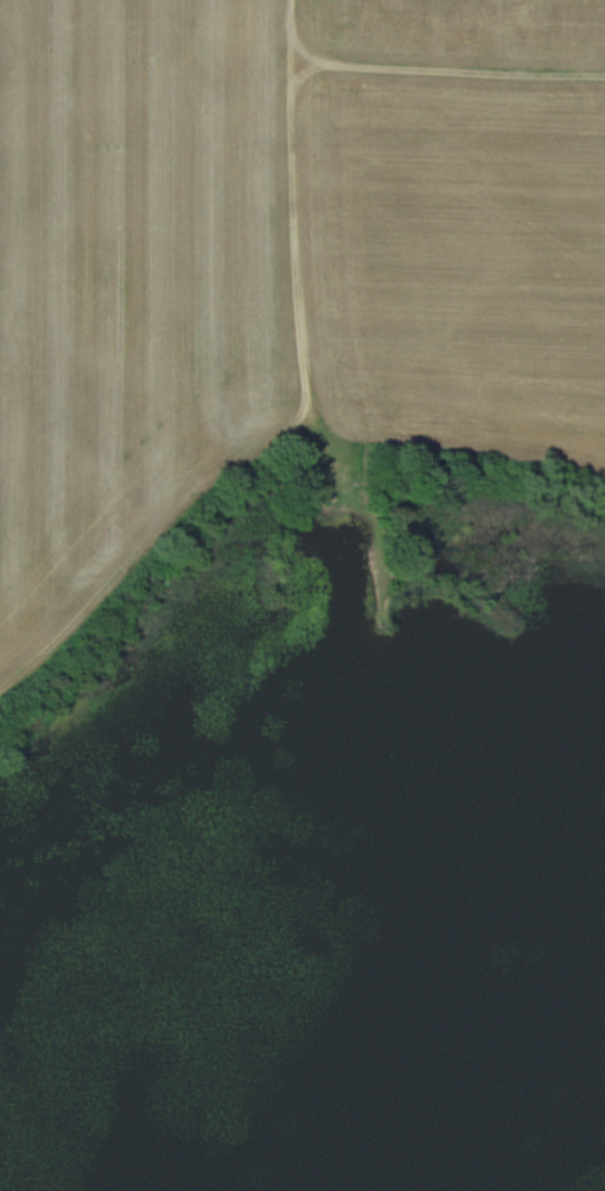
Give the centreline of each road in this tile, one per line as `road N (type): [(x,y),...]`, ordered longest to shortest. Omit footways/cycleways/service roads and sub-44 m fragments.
road 1 (track): [(293,59),(604,75)]

